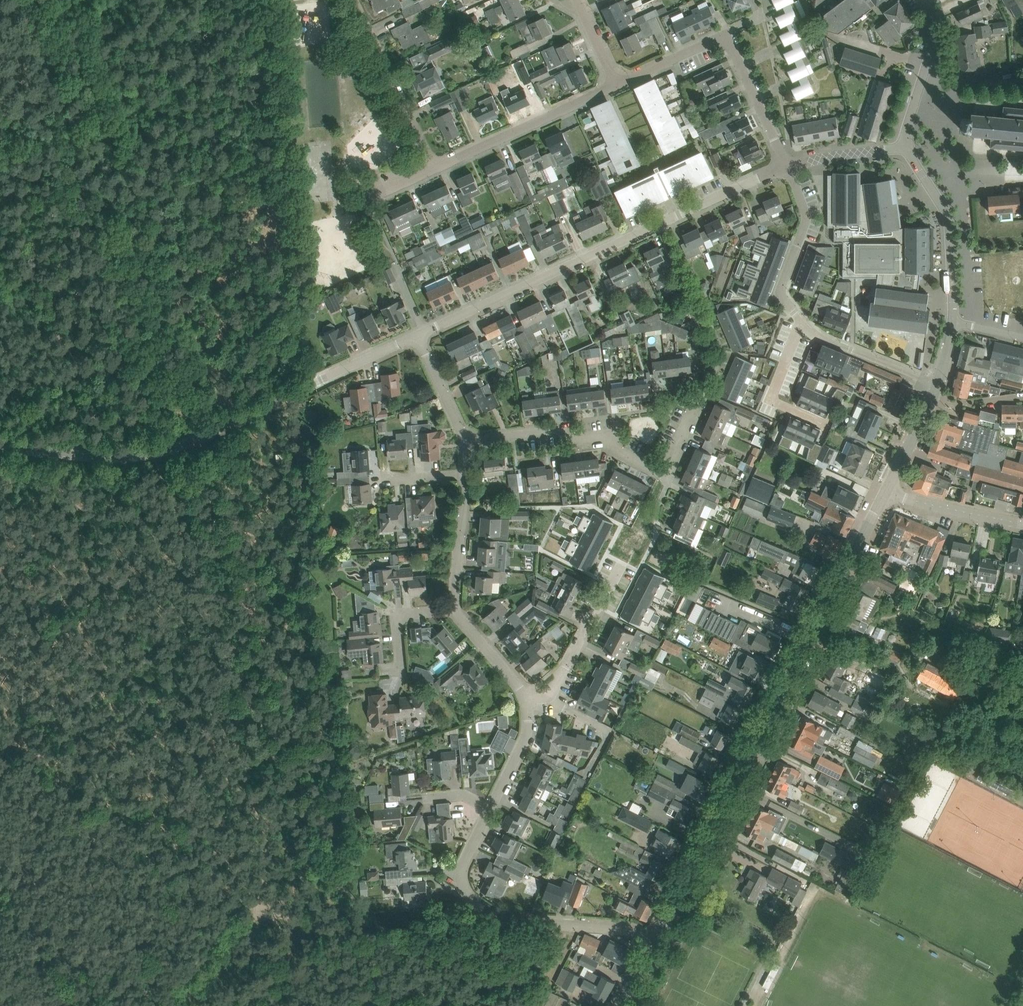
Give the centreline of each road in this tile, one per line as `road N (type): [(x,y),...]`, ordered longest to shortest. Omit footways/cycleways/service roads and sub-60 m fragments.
road 1 (tertiary): [(655,942),(889,492)]
road 2 (unclassified): [(421,335),(166,447),(0,439)]
road 3 (unclassified): [(786,165),(421,335)]
road 4 (residential): [(786,165),(806,221),(781,285),(787,305),(814,333),(937,385)]
road 5 (residential): [(463,441),(553,430),(574,440),(596,438),(666,472),(710,380)]
road 6 (residential): [(655,942),(609,927),(504,919),(471,902),(465,865),(490,809)]
road 7 (residential): [(434,165),(616,84)]
road 8 (tertiary): [(952,320),(946,213),(903,147)]
road 9 (residential): [(434,165),(350,0)]
road 10 (tertiary): [(903,147),(934,42),(922,0)]
road 11 (residential): [(524,697),(548,696),(564,675),(611,585)]
road 12 (residential): [(786,165),(726,34)]
road 13 (unclassified): [(1022,523),(889,492)]
road 14 (residential): [(459,612),(463,477)]
road 15 (residential): [(616,84),(726,34)]
road 16 (residential): [(490,809),(527,734),(524,697)]

